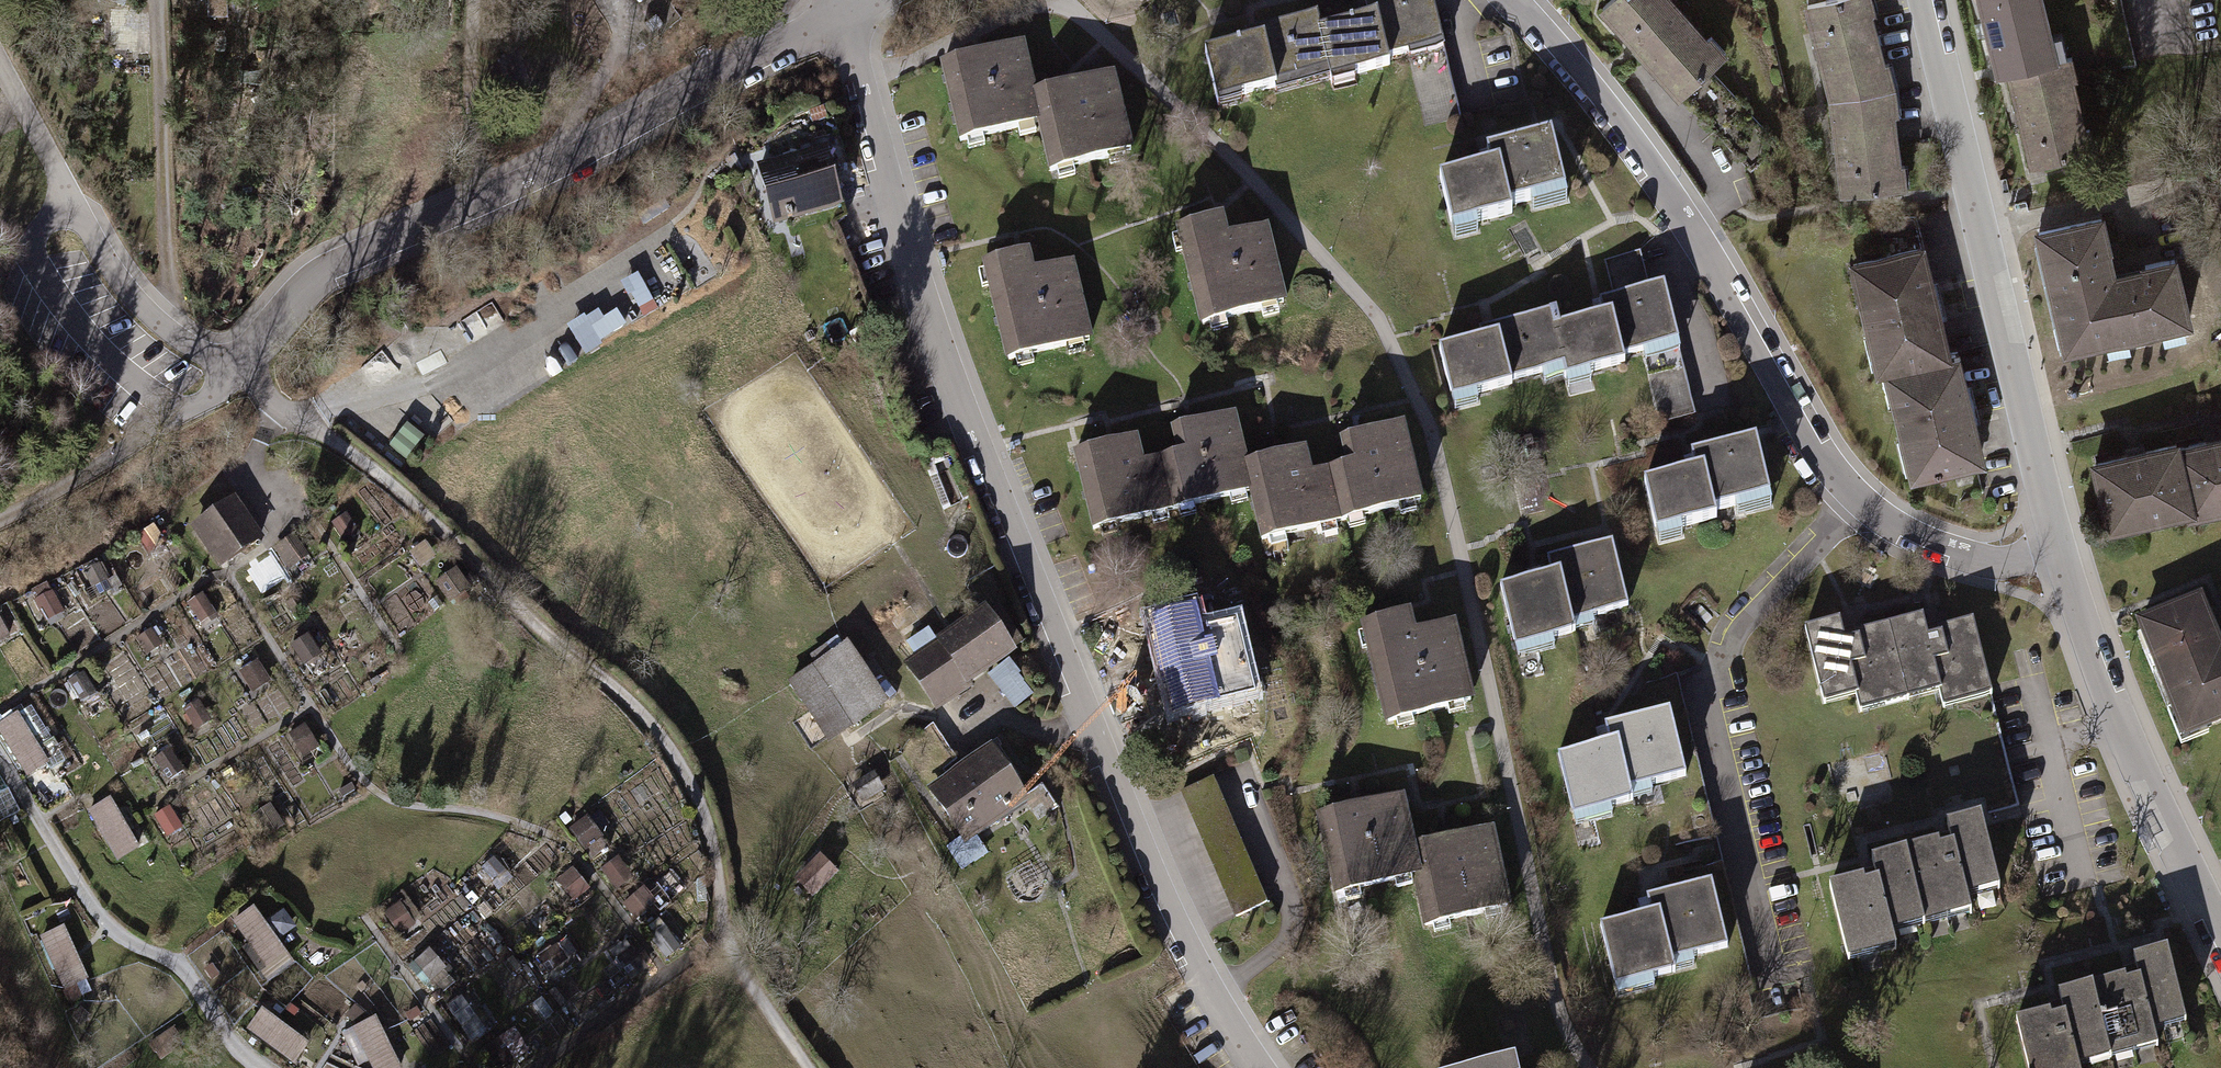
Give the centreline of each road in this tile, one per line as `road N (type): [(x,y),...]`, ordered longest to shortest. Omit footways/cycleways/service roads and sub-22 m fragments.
road 1 (residential): [(1258,1067),(1185,942),(977,448),(910,259),(843,16)]
road 2 (residential): [(2059,564),(2001,561),(1861,504),(1799,426),(1670,194),(1523,9)]
road 3 (residential): [(240,374),(351,261),(843,16)]
road 4 (residential): [(1928,0),(2059,564)]
road 5 (track): [(259,1067),(240,1058),(182,965),(108,928),(94,912),(0,761)]
road 6 (residential): [(2059,564),(2118,723),(2220,935)]
road 7 (residential): [(0,63),(117,271),(170,332),(240,374)]
road 8 (residential): [(0,521),(119,467),(240,374)]
road 9 (track): [(668,976),(535,1067)]

